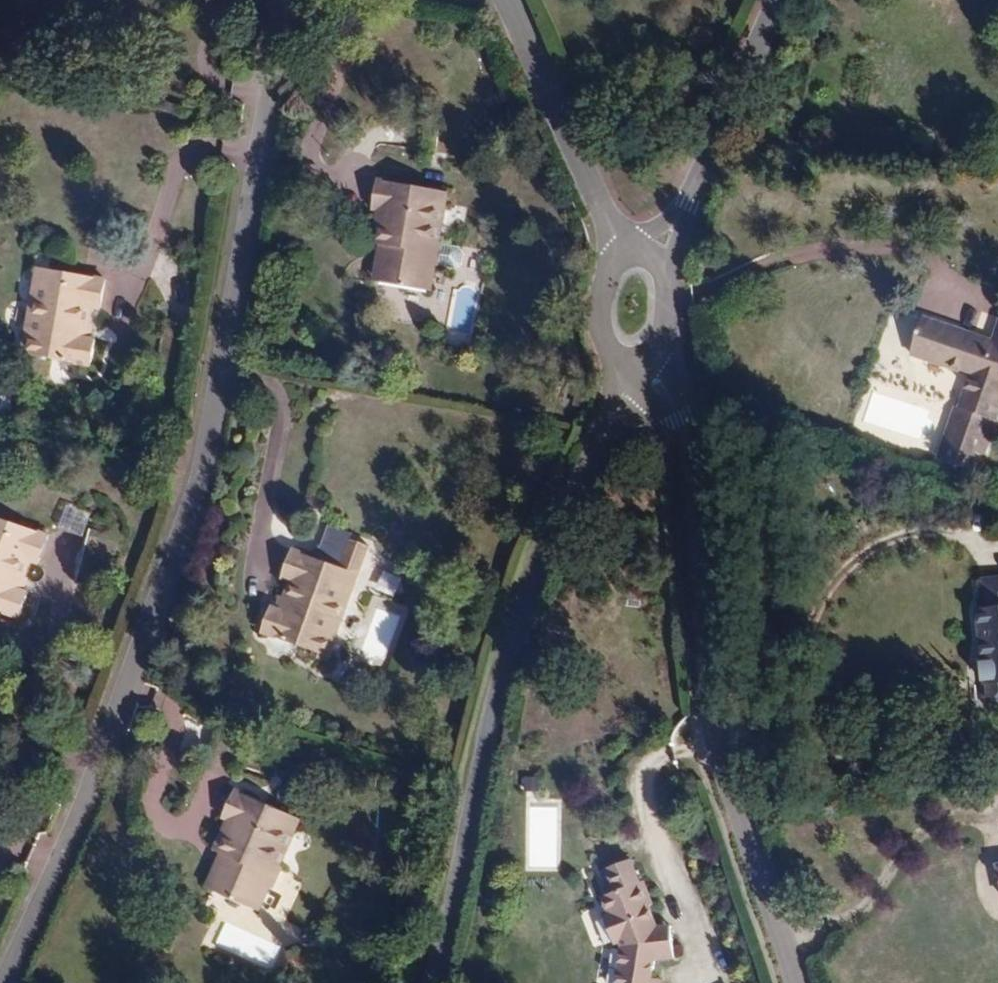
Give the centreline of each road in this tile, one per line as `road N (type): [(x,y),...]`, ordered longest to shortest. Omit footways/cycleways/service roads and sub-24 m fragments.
road 1 (residential): [(11,982),(101,780),(209,464),(292,0)]
road 2 (residential): [(435,982),(502,682),(634,365)]
road 3 (residential): [(660,355),(695,448),(723,752),(801,982)]
road 4 (residential): [(661,265),(781,0)]
road 5 (residential): [(628,254),(509,0)]
road 6 (residential): [(628,254),(612,280),(609,335),(634,365)]

